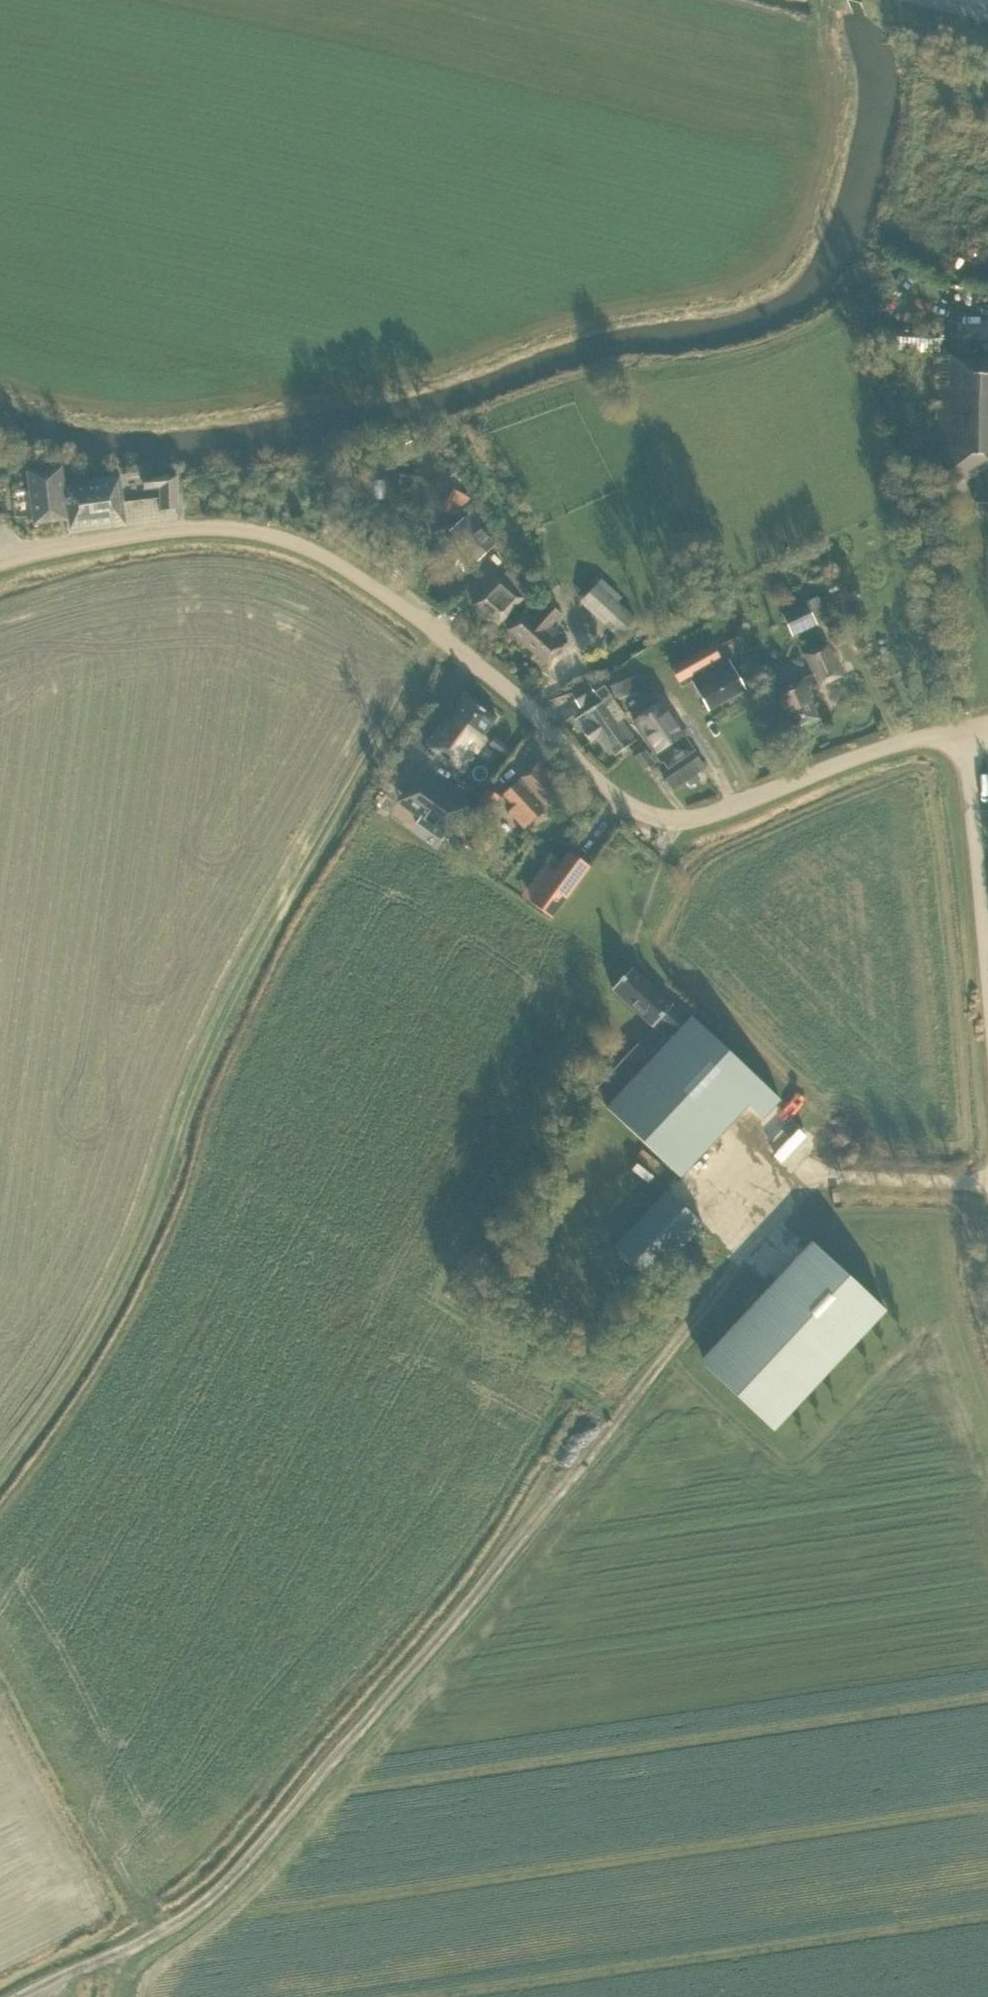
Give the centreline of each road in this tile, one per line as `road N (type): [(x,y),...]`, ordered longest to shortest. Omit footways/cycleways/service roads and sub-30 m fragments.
road 1 (unclassified): [(0,564),(193,528),(292,542),(411,616),(518,700),(626,802),(661,817),(717,815),(865,754),(964,730)]
road 2 (unclassified): [(987,986),(964,730)]

